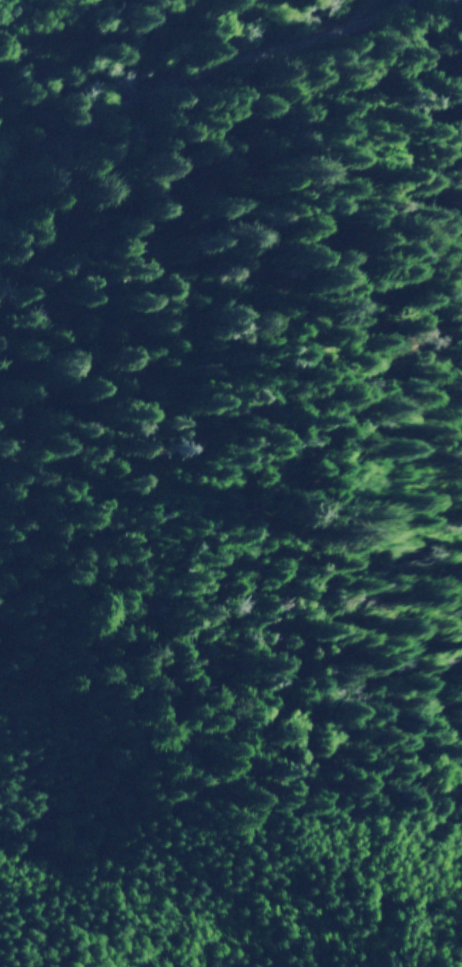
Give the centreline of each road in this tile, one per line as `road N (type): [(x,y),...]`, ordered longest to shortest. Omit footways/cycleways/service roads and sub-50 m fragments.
road 1 (residential): [(461,8),(414,31),(232,77),(110,144),(0,240)]

